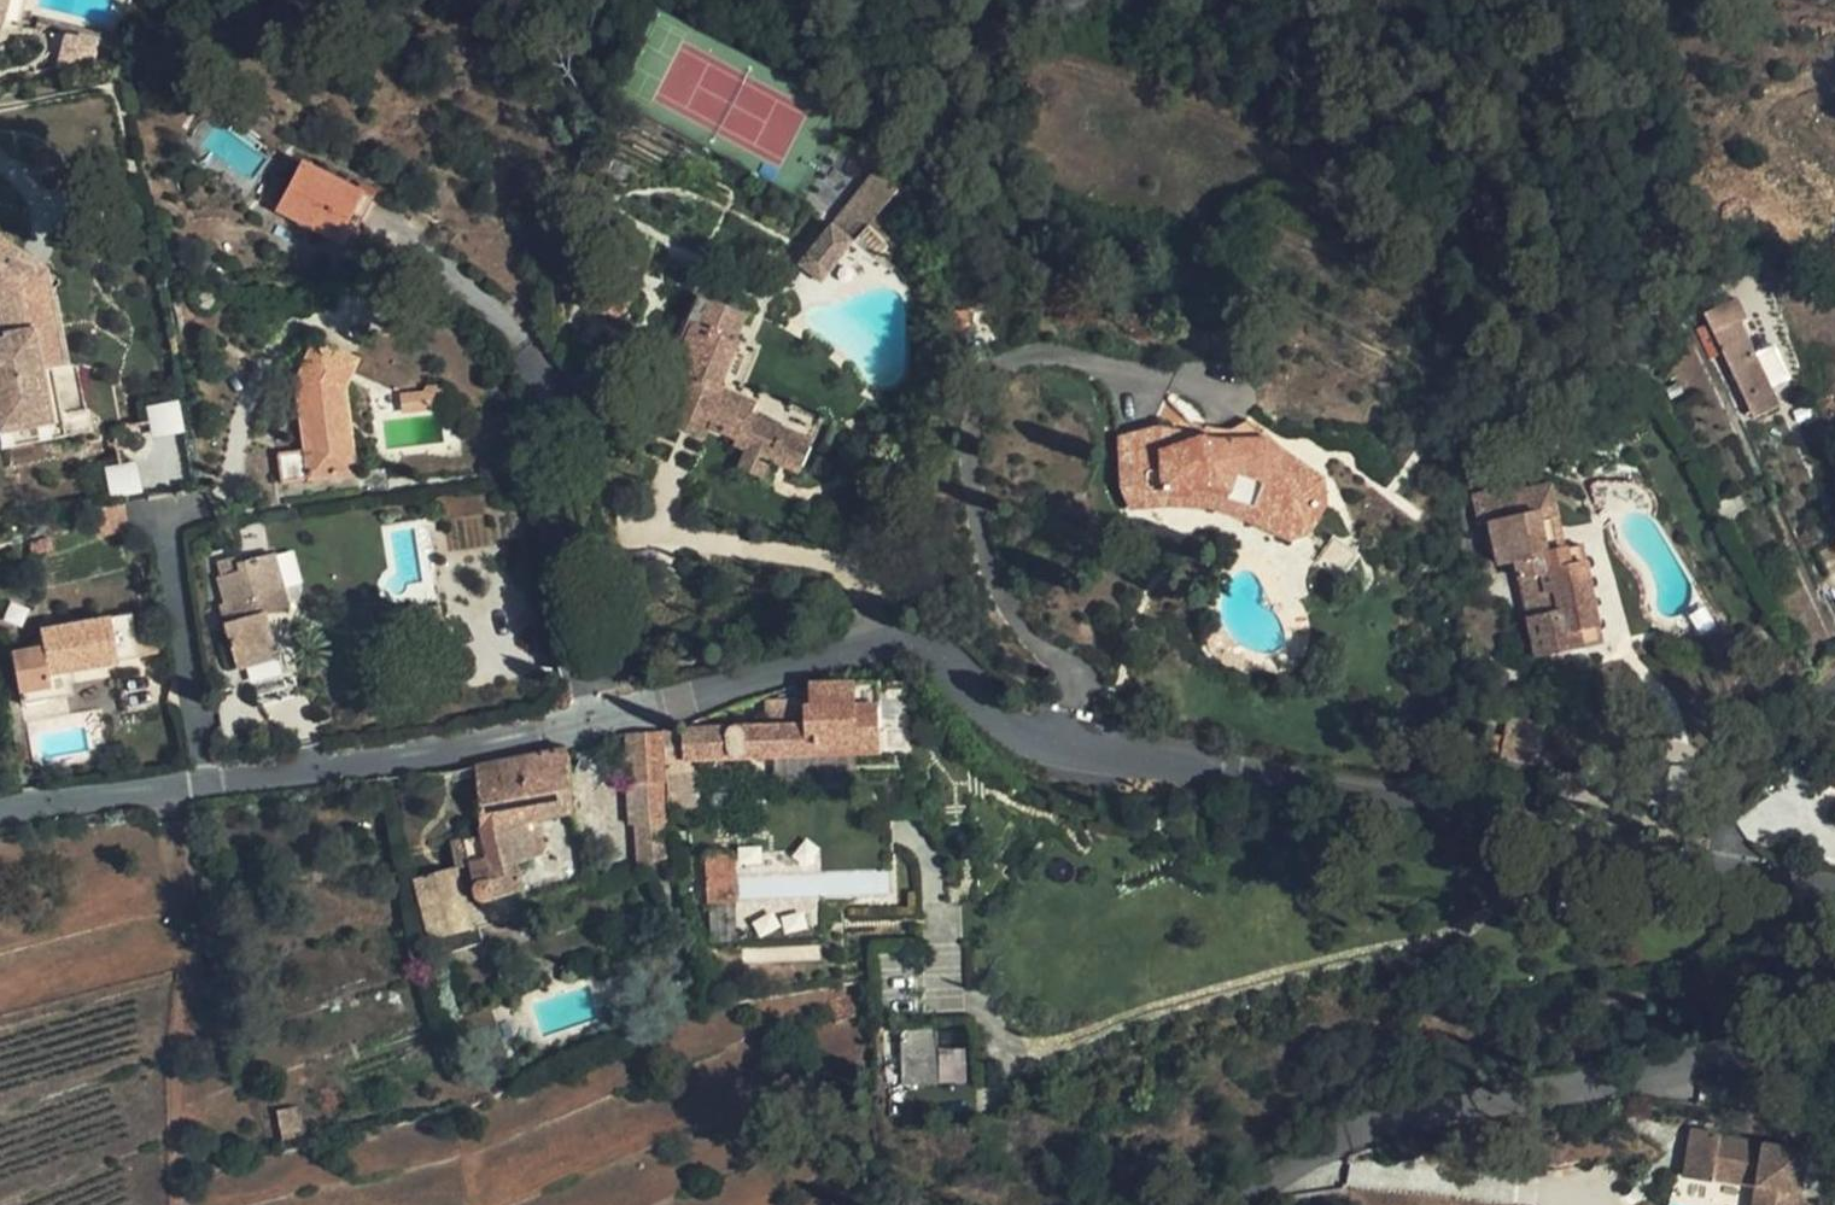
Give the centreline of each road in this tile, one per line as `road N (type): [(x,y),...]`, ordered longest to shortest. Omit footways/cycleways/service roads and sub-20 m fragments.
road 1 (residential): [(585,735),(914,645),(1042,756),(1148,780),(1256,781),(1834,900)]
road 2 (residential): [(1834,1048),(1689,1069),(1357,1140),(1306,1160),(1246,1204)]
road 3 (residential): [(210,795),(585,735)]
road 4 (residential): [(585,735),(528,363)]
road 5 (residential): [(170,536),(210,795)]
road 6 (residential): [(0,814),(210,795)]

